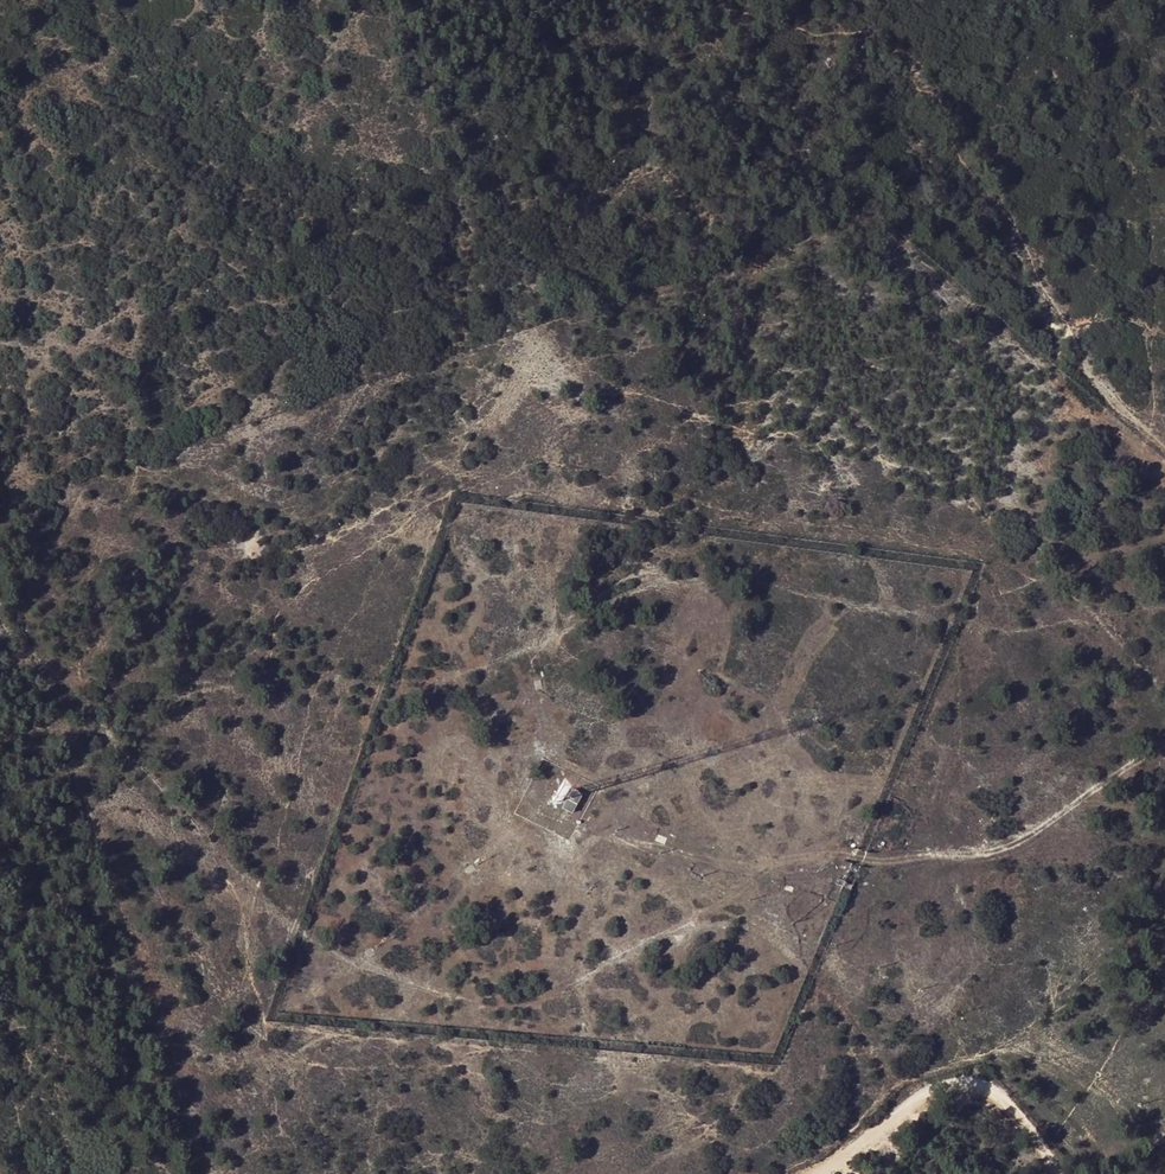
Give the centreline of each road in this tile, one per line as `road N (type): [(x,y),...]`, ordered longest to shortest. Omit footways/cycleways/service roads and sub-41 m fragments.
road 1 (track): [(1164,745),(1033,836),(988,854),(851,857),(809,879),(580,842)]
road 2 (track): [(1055,1173),(1016,1114),(982,1088),(958,1085),(912,1101),(820,1173)]

